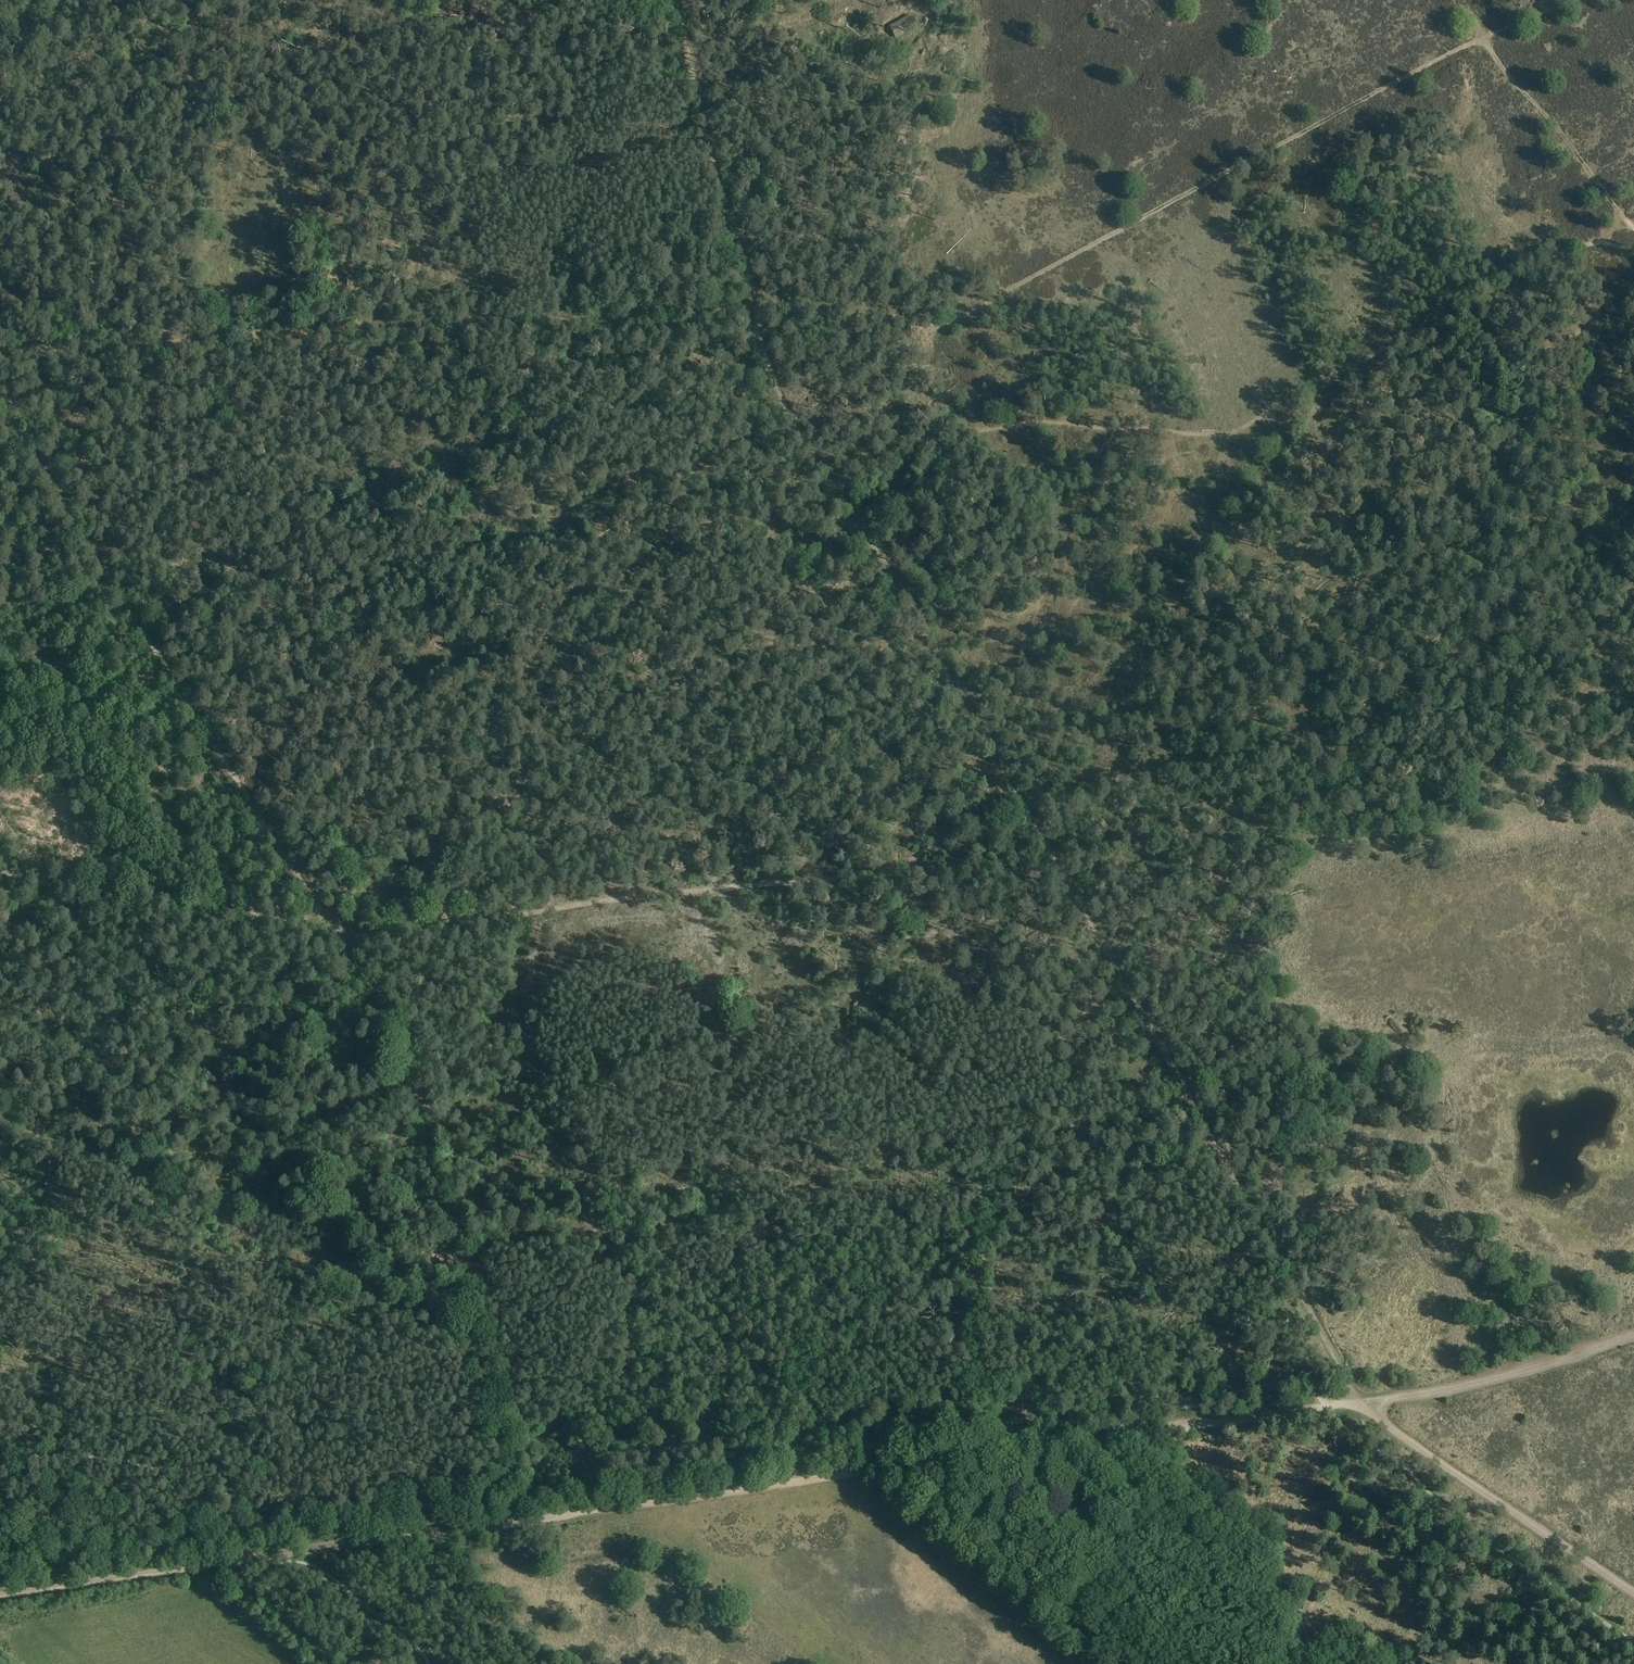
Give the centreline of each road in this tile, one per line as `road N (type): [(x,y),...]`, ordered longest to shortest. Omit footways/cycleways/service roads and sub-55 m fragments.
road 1 (track): [(522,1521),(1466,1387),(1633,1336)]
road 2 (track): [(755,309),(957,314),(1485,38),(1633,227)]
road 3 (track): [(755,309),(0,350)]
road 4 (track): [(1633,1593),(1361,1402),(1188,1095)]
road 5 (track): [(1633,694),(1338,733),(1018,792)]
road 6 (track): [(332,929),(0,416)]
road 7 (track): [(0,1595),(522,1521)]
road 8 (track): [(832,487),(769,365),(676,0)]
road 9 (track): [(1018,792),(886,871),(552,909)]
road 10 (track): [(1188,1095),(1018,792)]
road 11 (track): [(1018,792),(919,617),(841,501)]
road 12 (track): [(0,874),(332,929)]
road 13 (track): [(434,1177),(514,1499)]
road 14 (track): [(332,929),(395,1032),(434,1177)]
road 15 (track): [(552,909),(356,935),(332,929)]
road 16 (track): [(1463,0),(1485,38),(1572,0)]

